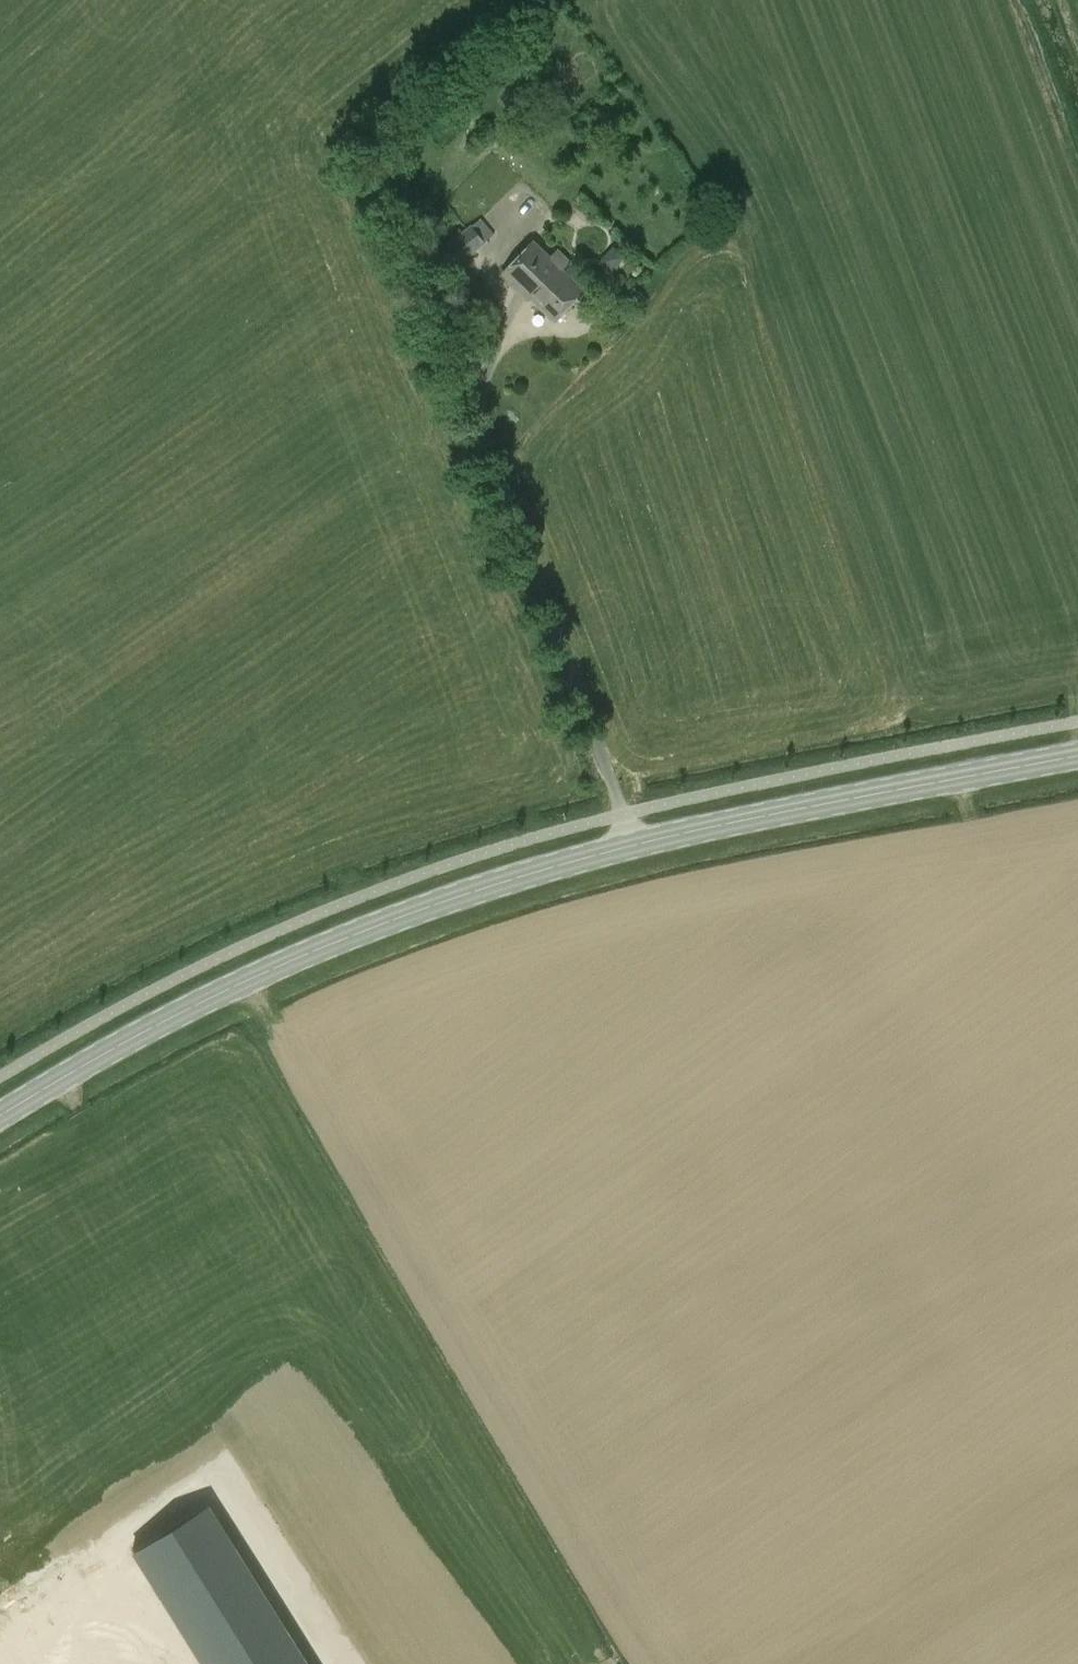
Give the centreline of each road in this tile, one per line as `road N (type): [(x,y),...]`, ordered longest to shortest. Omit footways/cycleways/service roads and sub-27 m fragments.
road 1 (secondary): [(0,1117),(279,964),(486,886),(702,828),(1077,756)]
road 2 (track): [(1077,136),(1026,0)]

